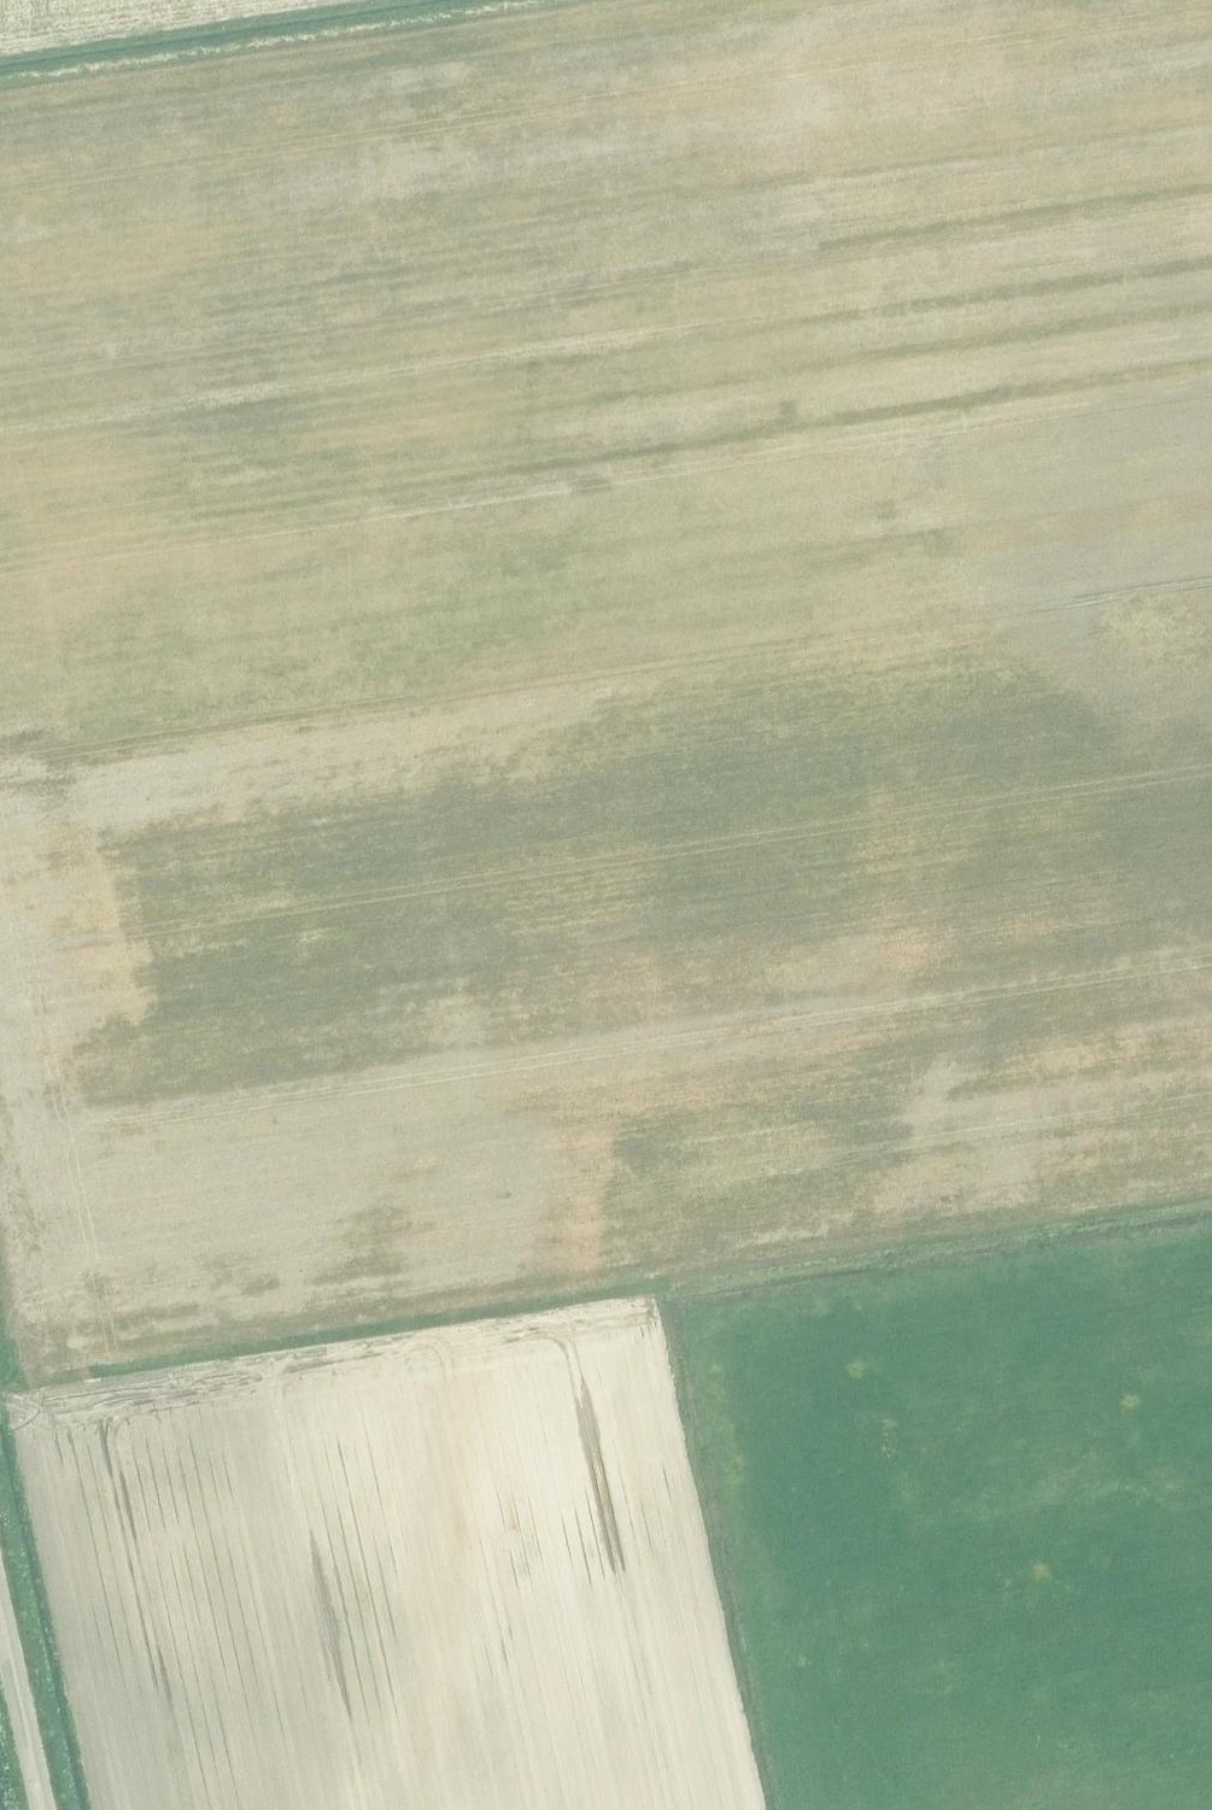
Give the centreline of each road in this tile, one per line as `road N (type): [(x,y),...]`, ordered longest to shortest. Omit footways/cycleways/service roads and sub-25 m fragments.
road 1 (unclassified): [(43,1809),(0,1610)]

